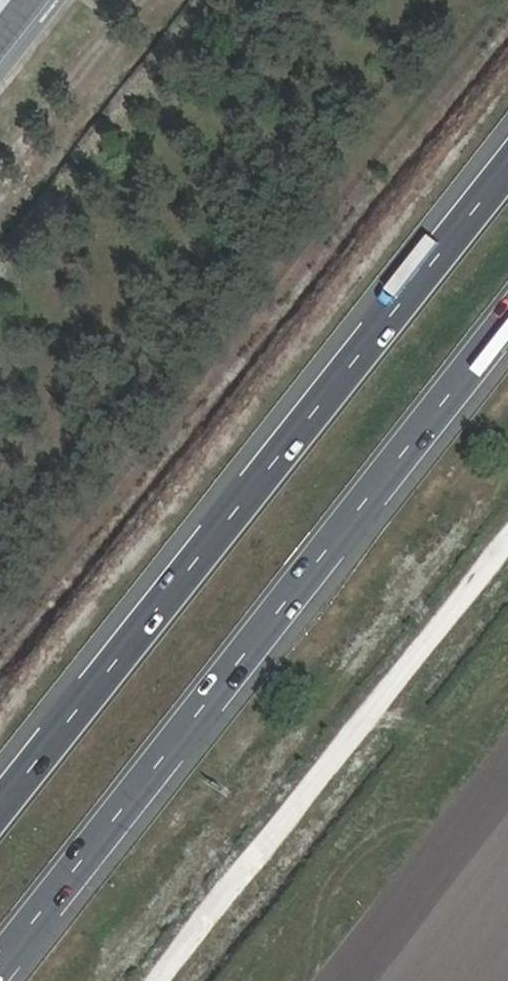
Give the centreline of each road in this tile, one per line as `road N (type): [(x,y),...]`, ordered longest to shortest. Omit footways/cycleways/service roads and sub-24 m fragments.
road 1 (motorway): [(0,970),(507,326)]
road 2 (motorway): [(507,174),(0,810)]
road 3 (track): [(507,552),(170,980)]
road 4 (track): [(142,0),(0,178)]

